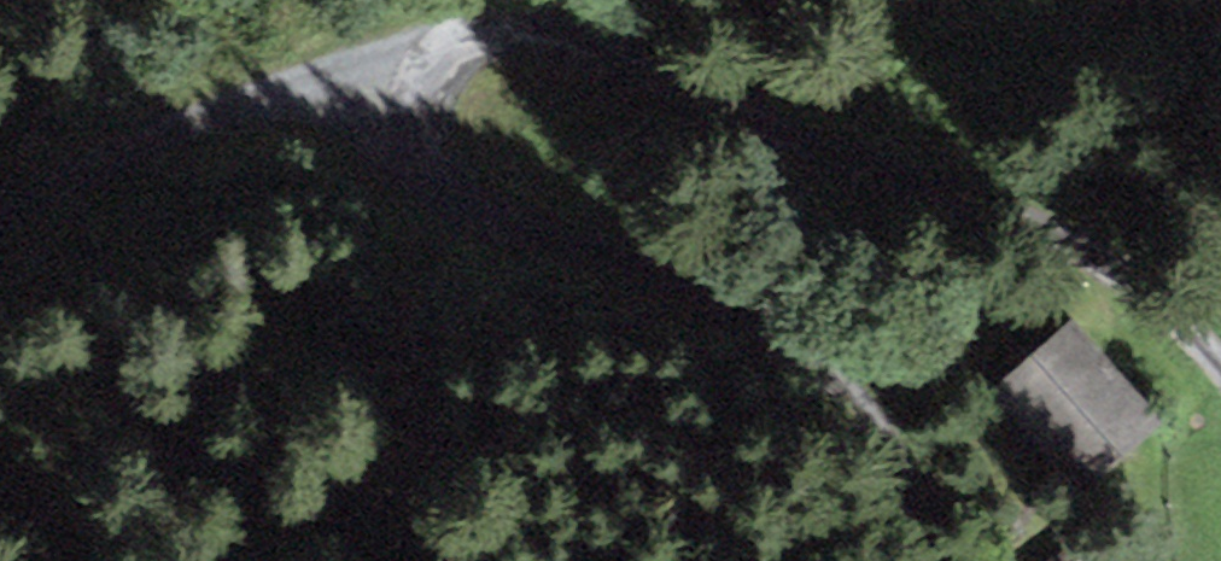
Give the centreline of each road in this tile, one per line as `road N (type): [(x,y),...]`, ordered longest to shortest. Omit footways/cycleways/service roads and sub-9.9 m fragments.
road 1 (track): [(1220,382),(1065,230),(899,167),(819,151),(531,42),(464,44),(416,74),(398,113),(404,153),(451,196),(552,246),(761,328),(841,381),(885,439),(937,560)]
road 2 (track): [(398,113),(231,112),(114,160),(0,229)]

